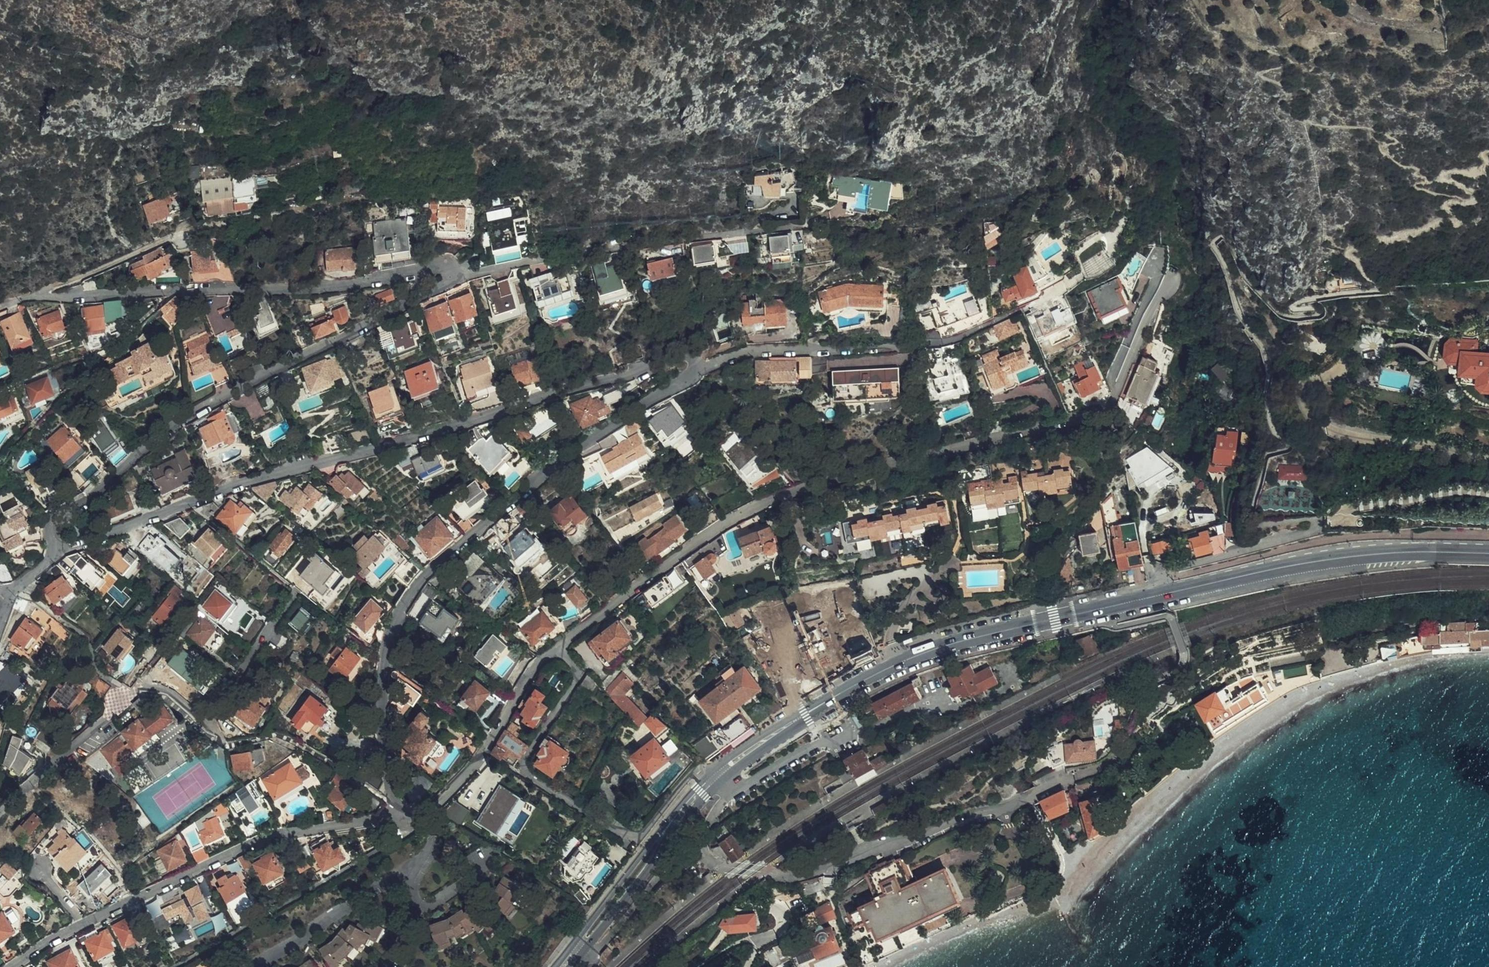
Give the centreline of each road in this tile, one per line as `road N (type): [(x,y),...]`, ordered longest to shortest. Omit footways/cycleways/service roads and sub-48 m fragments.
road 1 (residential): [(401,815),(383,723),(385,657),(402,608),(426,576),(596,435),(692,377),(692,356),(677,354),(627,376),(271,475),(56,548)]
road 2 (residential): [(56,548),(55,522),(180,422),(454,276),(441,266),(327,287),(47,297)]
road 3 (secondary): [(715,776),(848,688),(953,643),(1308,562),(1488,555)]
road 4 (residential): [(557,649),(716,527),(775,499),(876,464),(1100,411),(1118,392),(1171,284)]
road 5 (residential): [(733,792),(708,831),(716,859),(790,876),(1013,807),(1062,776)]
road 6 (residential): [(401,815),(264,838),(11,966)]
road 7 (residential): [(557,649),(578,679),(525,771),(636,835),(695,772),(715,776)]
road 8 (residential): [(401,815),(426,810),(487,752),(539,663),(557,649)]
road 9 (secondary): [(683,809),(562,966)]
road 10 (secondary): [(565,966),(638,887),(683,809)]
road 11 (track): [(47,297),(53,286),(223,220)]
road 12 (residential): [(0,813),(129,695)]

